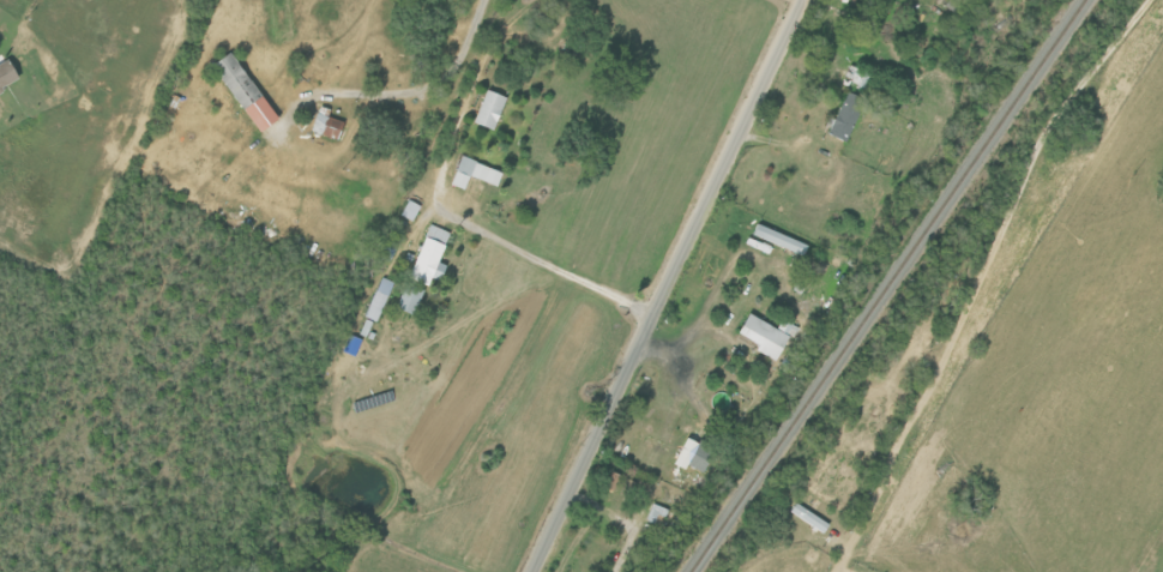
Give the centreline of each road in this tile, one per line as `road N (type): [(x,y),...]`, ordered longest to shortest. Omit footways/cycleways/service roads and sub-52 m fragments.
road 1 (residential): [(533,571),(804,0)]
road 2 (residential): [(482,0),(458,67),(436,85),(331,91),(289,116),(278,137)]

